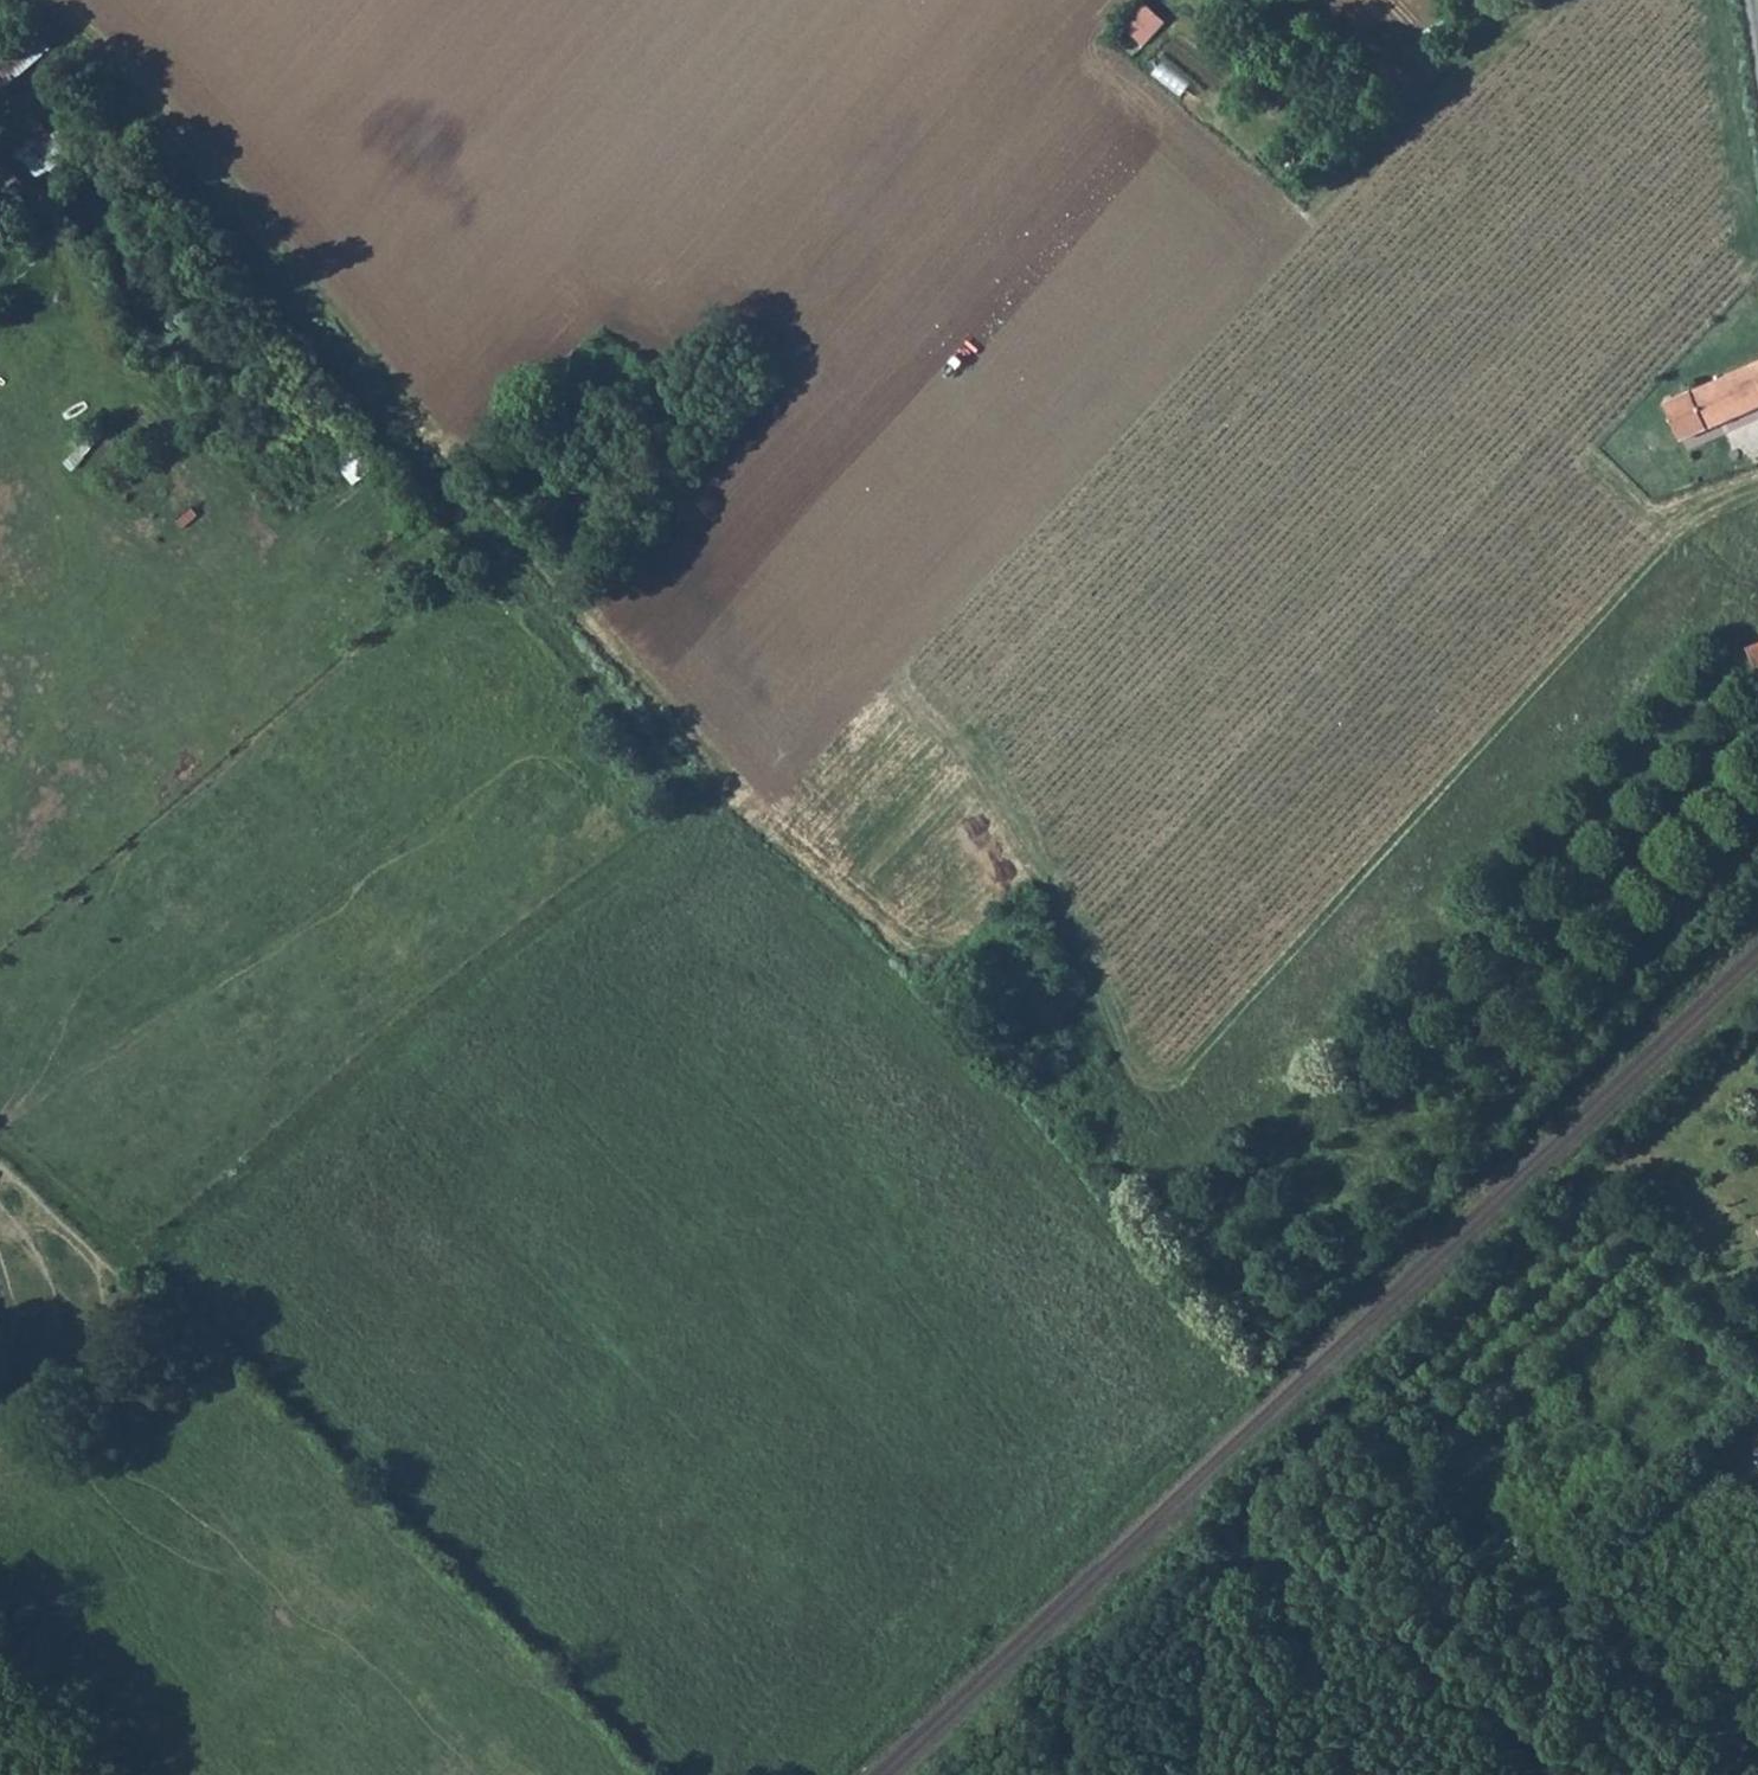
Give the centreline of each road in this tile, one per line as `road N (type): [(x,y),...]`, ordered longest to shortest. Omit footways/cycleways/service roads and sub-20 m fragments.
road 1 (track): [(60,0),(714,796)]

